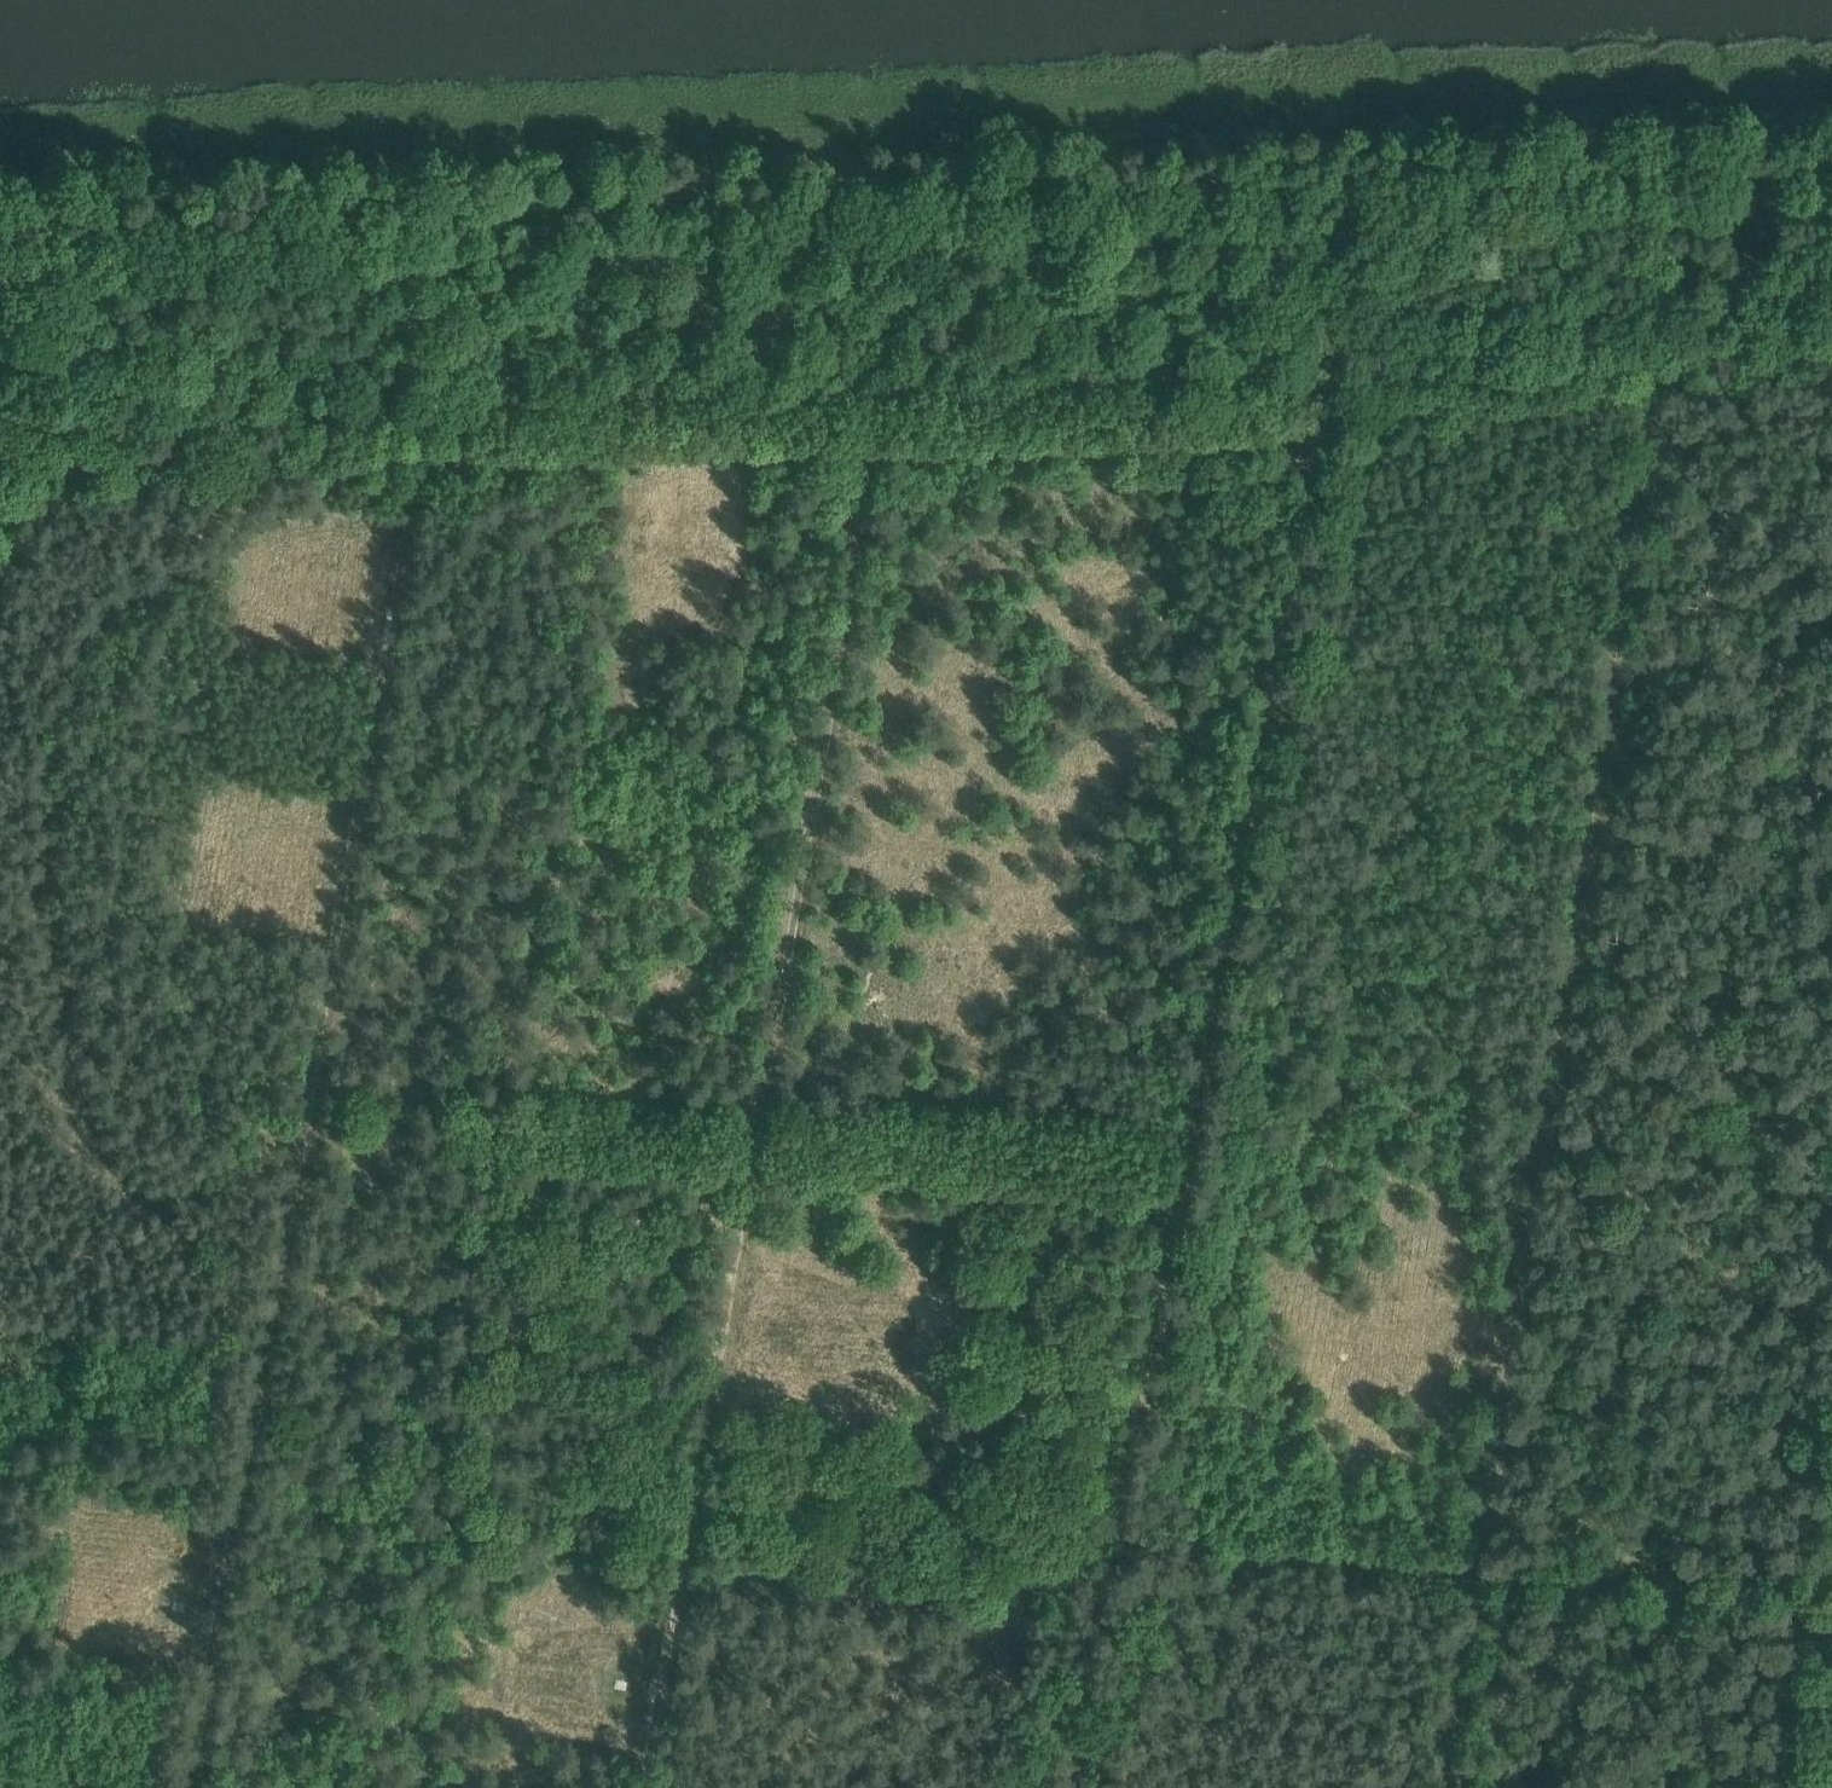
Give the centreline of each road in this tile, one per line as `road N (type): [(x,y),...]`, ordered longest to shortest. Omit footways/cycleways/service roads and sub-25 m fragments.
road 1 (track): [(0,270),(1831,214)]

